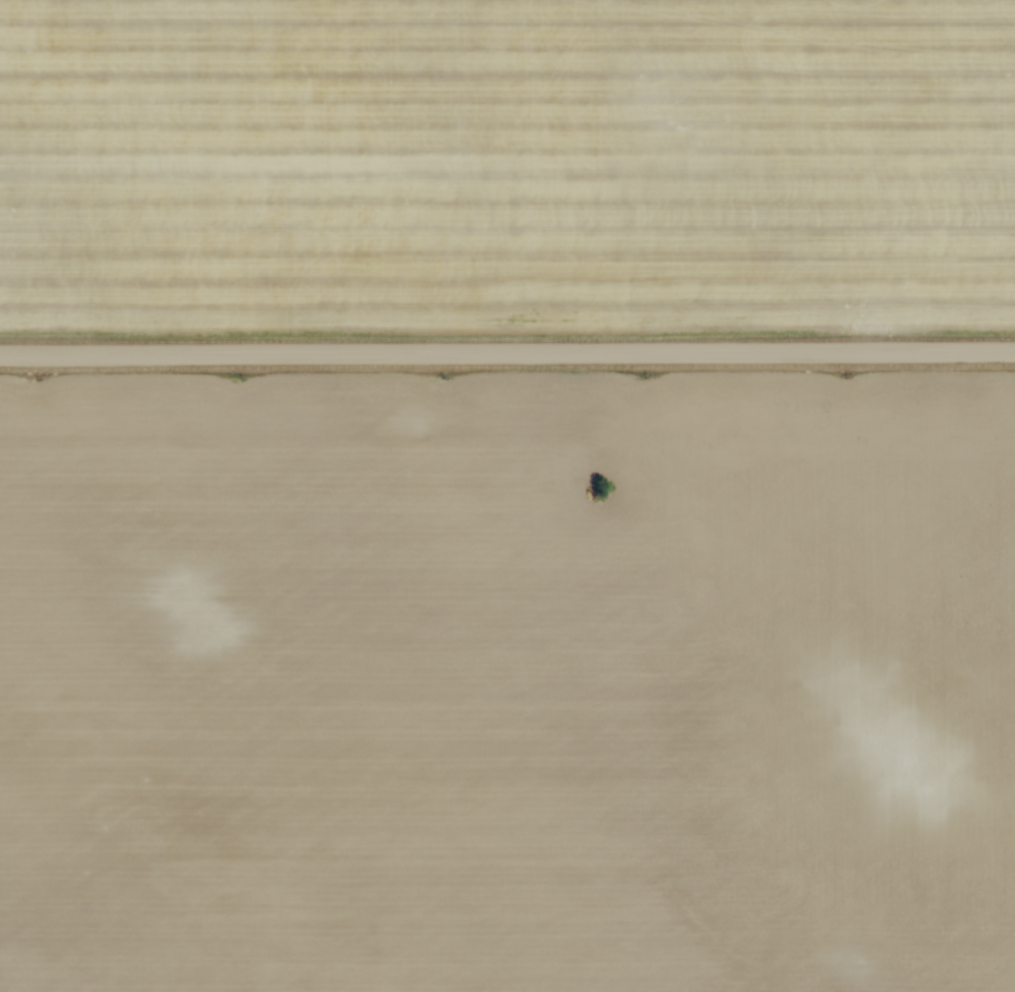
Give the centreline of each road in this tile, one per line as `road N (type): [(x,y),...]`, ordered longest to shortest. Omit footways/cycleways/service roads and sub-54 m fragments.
road 1 (residential): [(0,355),(1014,352)]

